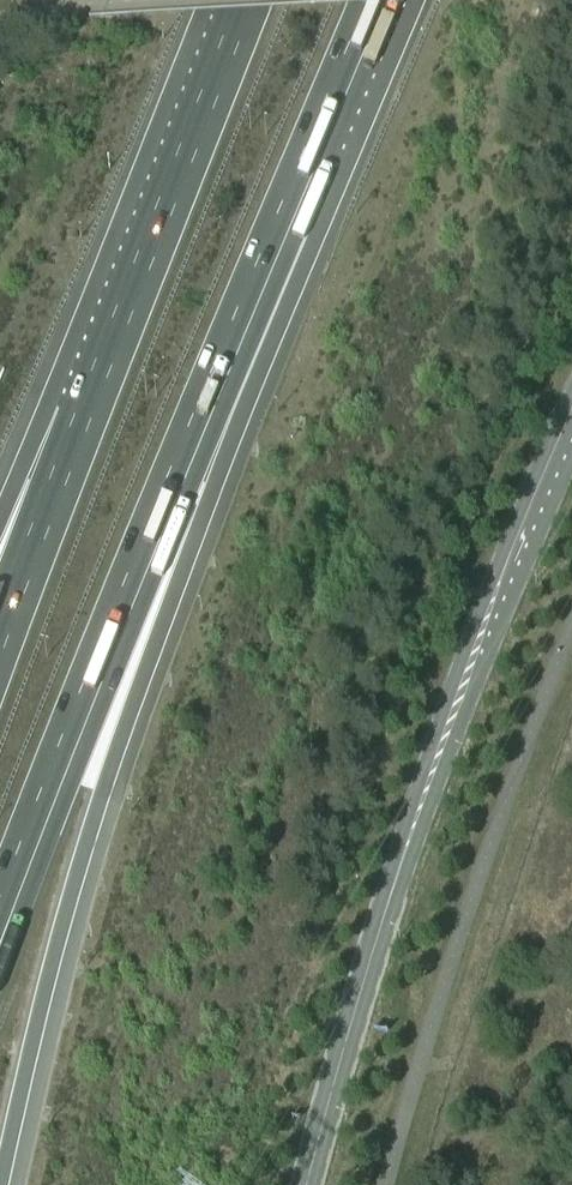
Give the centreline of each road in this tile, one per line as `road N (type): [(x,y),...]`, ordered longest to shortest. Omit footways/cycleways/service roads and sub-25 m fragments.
road 1 (motorway): [(7,1184),(60,942),(88,855),(187,568),(333,196),(396,0)]
road 2 (motorway): [(0,926),(371,0)]
road 3 (primary): [(307,1184),(425,793),(571,429)]
road 4 (motorway): [(255,0),(0,634)]
road 5 (motorway): [(235,0),(0,510)]

